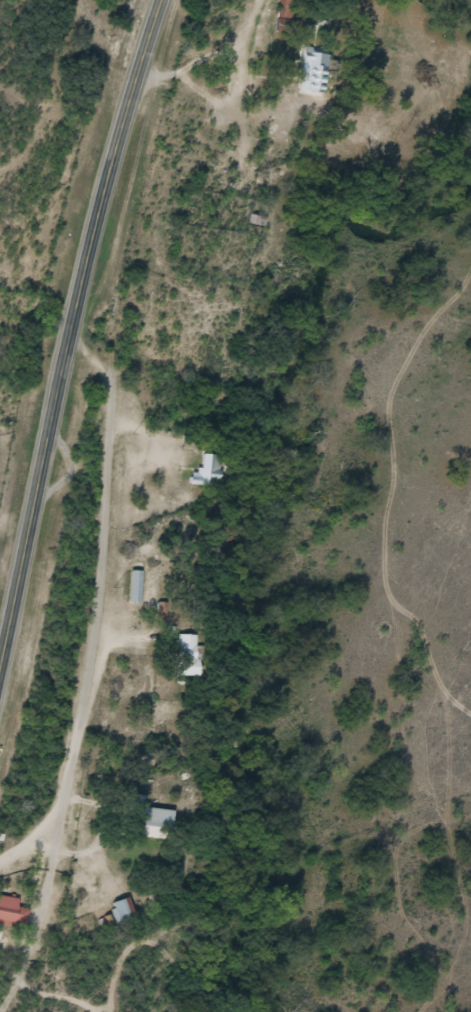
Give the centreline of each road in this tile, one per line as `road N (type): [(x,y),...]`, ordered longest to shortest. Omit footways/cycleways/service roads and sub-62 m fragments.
road 1 (trunk): [(0,668),(86,267),(165,0)]
road 2 (residential): [(72,325),(111,383),(113,484),(87,712),(67,799),(52,824),(0,852)]
road 3 (residential): [(131,107),(63,94),(0,172)]

